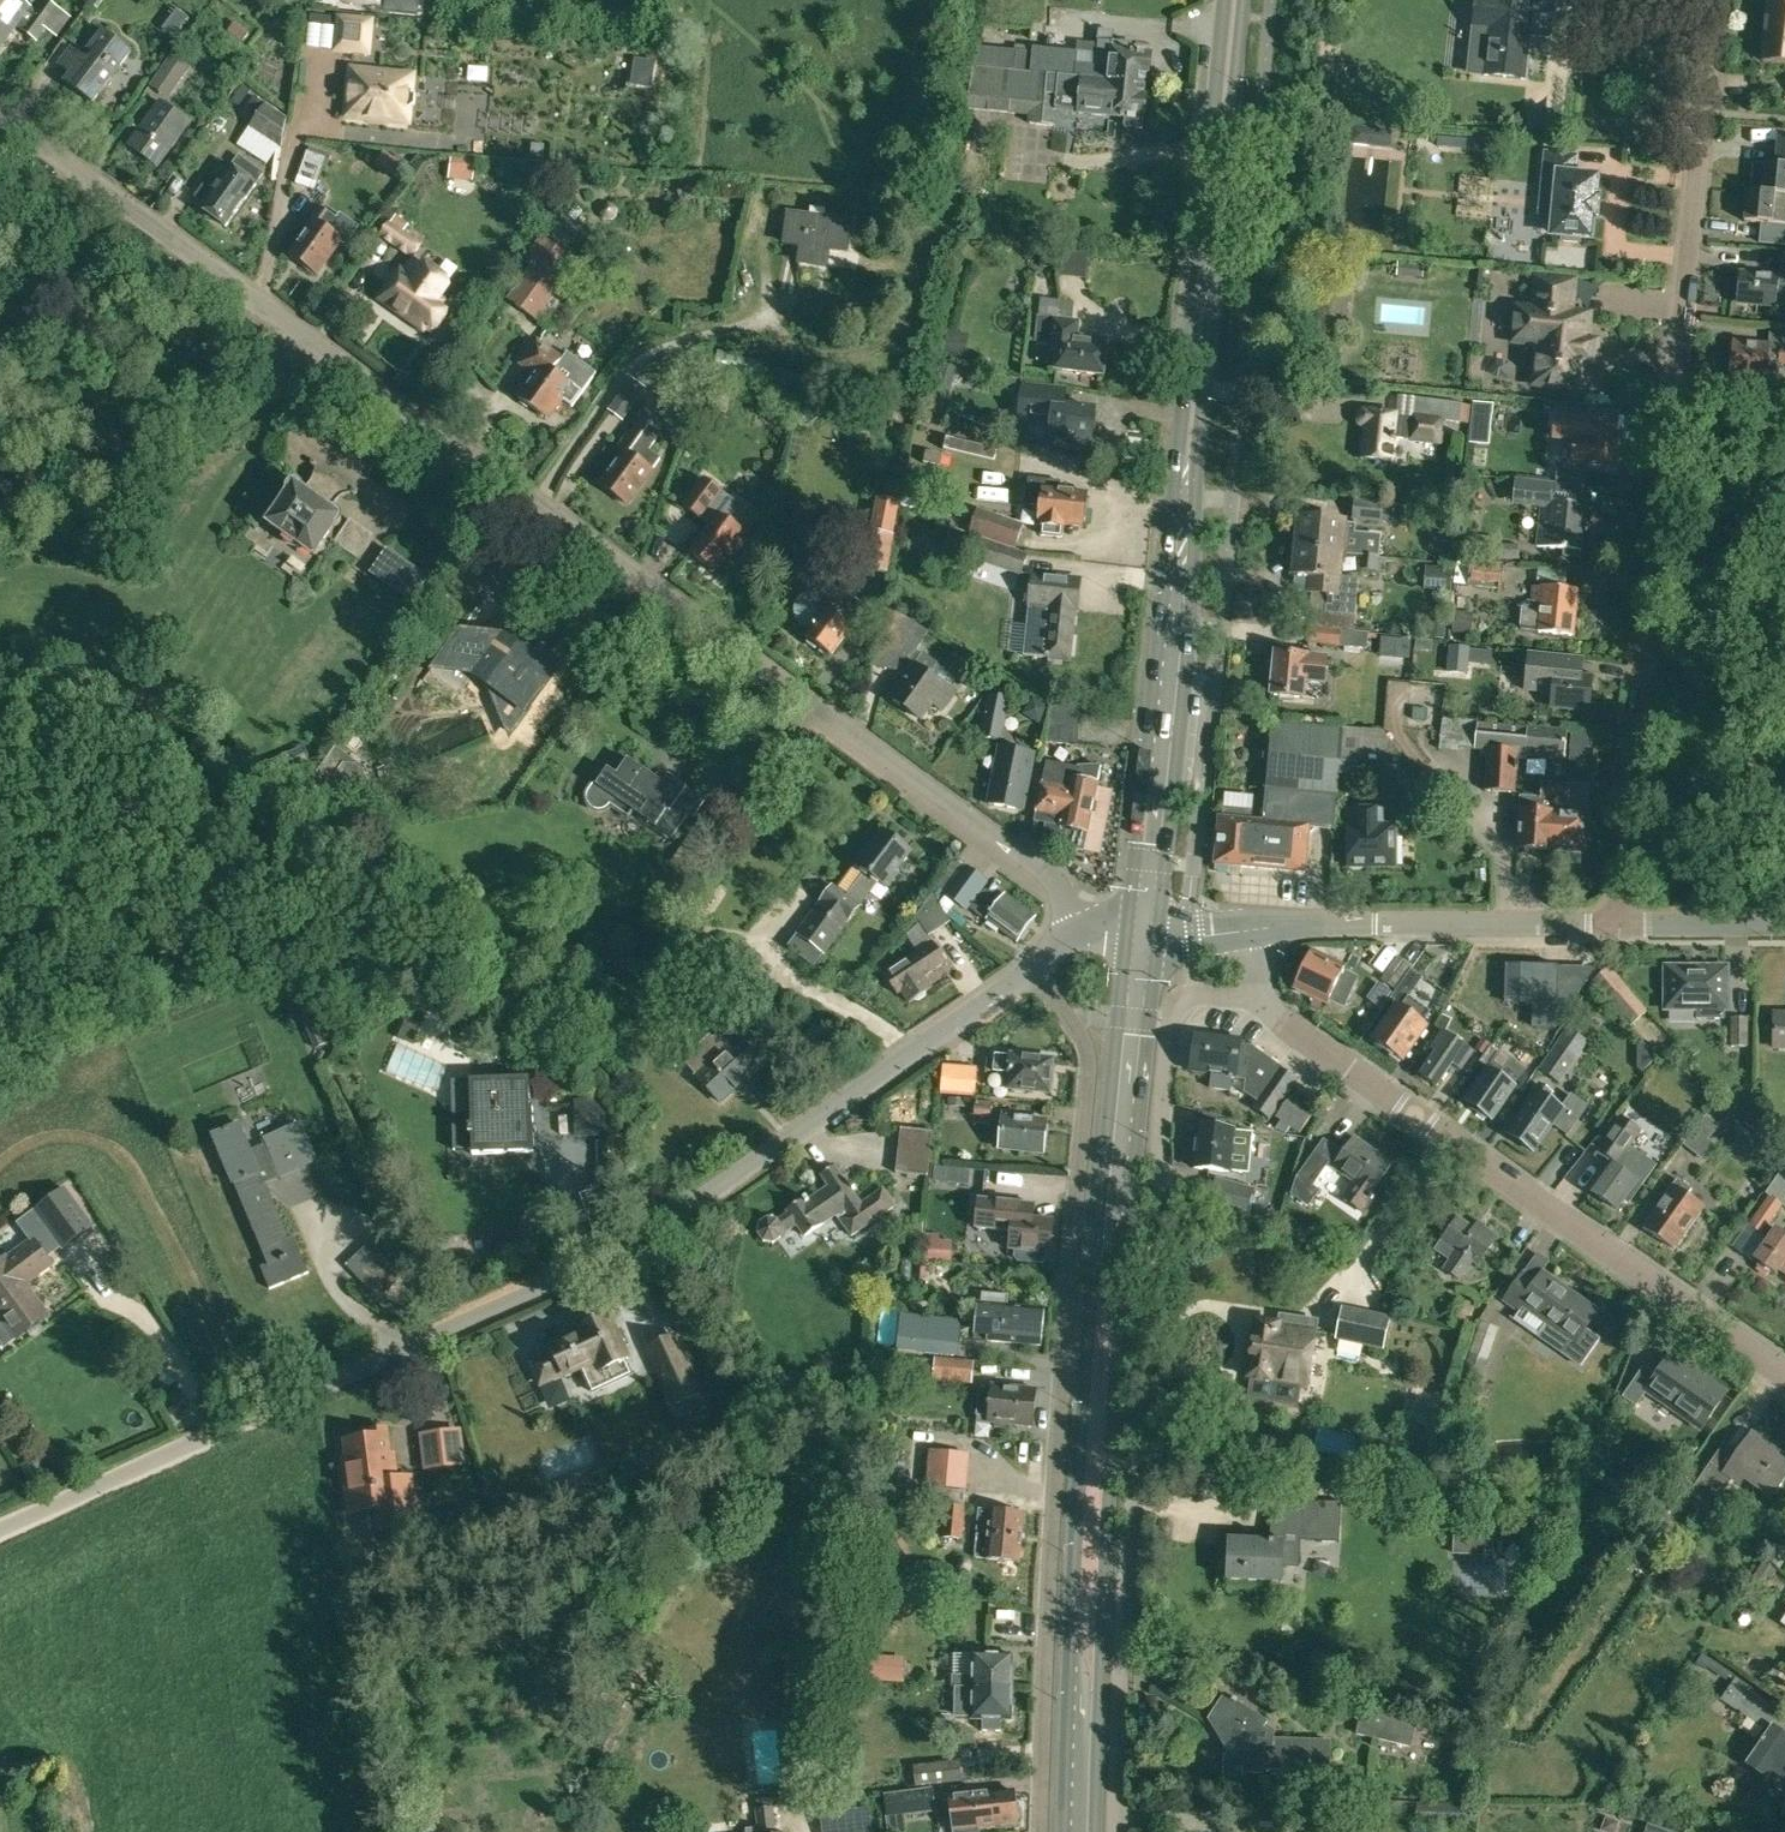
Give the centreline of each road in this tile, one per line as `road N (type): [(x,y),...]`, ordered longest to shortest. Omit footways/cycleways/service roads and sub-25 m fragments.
road 1 (residential): [(1087,929),(1041,872),(0,125)]
road 2 (residential): [(0,1538),(590,1270),(730,1183),(1036,969)]
road 3 (primary): [(1134,928),(1229,0)]
road 4 (residential): [(1619,924),(1715,0)]
road 5 (residential): [(1118,1831),(1123,1625),(1169,1014),(1192,992),(1260,995)]
road 6 (primary): [(1072,1831),(1134,928)]
road 7 (residential): [(1036,969),(1089,1052),(1049,1569),(1043,1831)]
road 8 (unclassified): [(1784,1378),(1260,995)]
road 9 (unclassified): [(1619,924),(1260,926)]
road 10 (unclassified): [(1784,925),(1619,924)]

